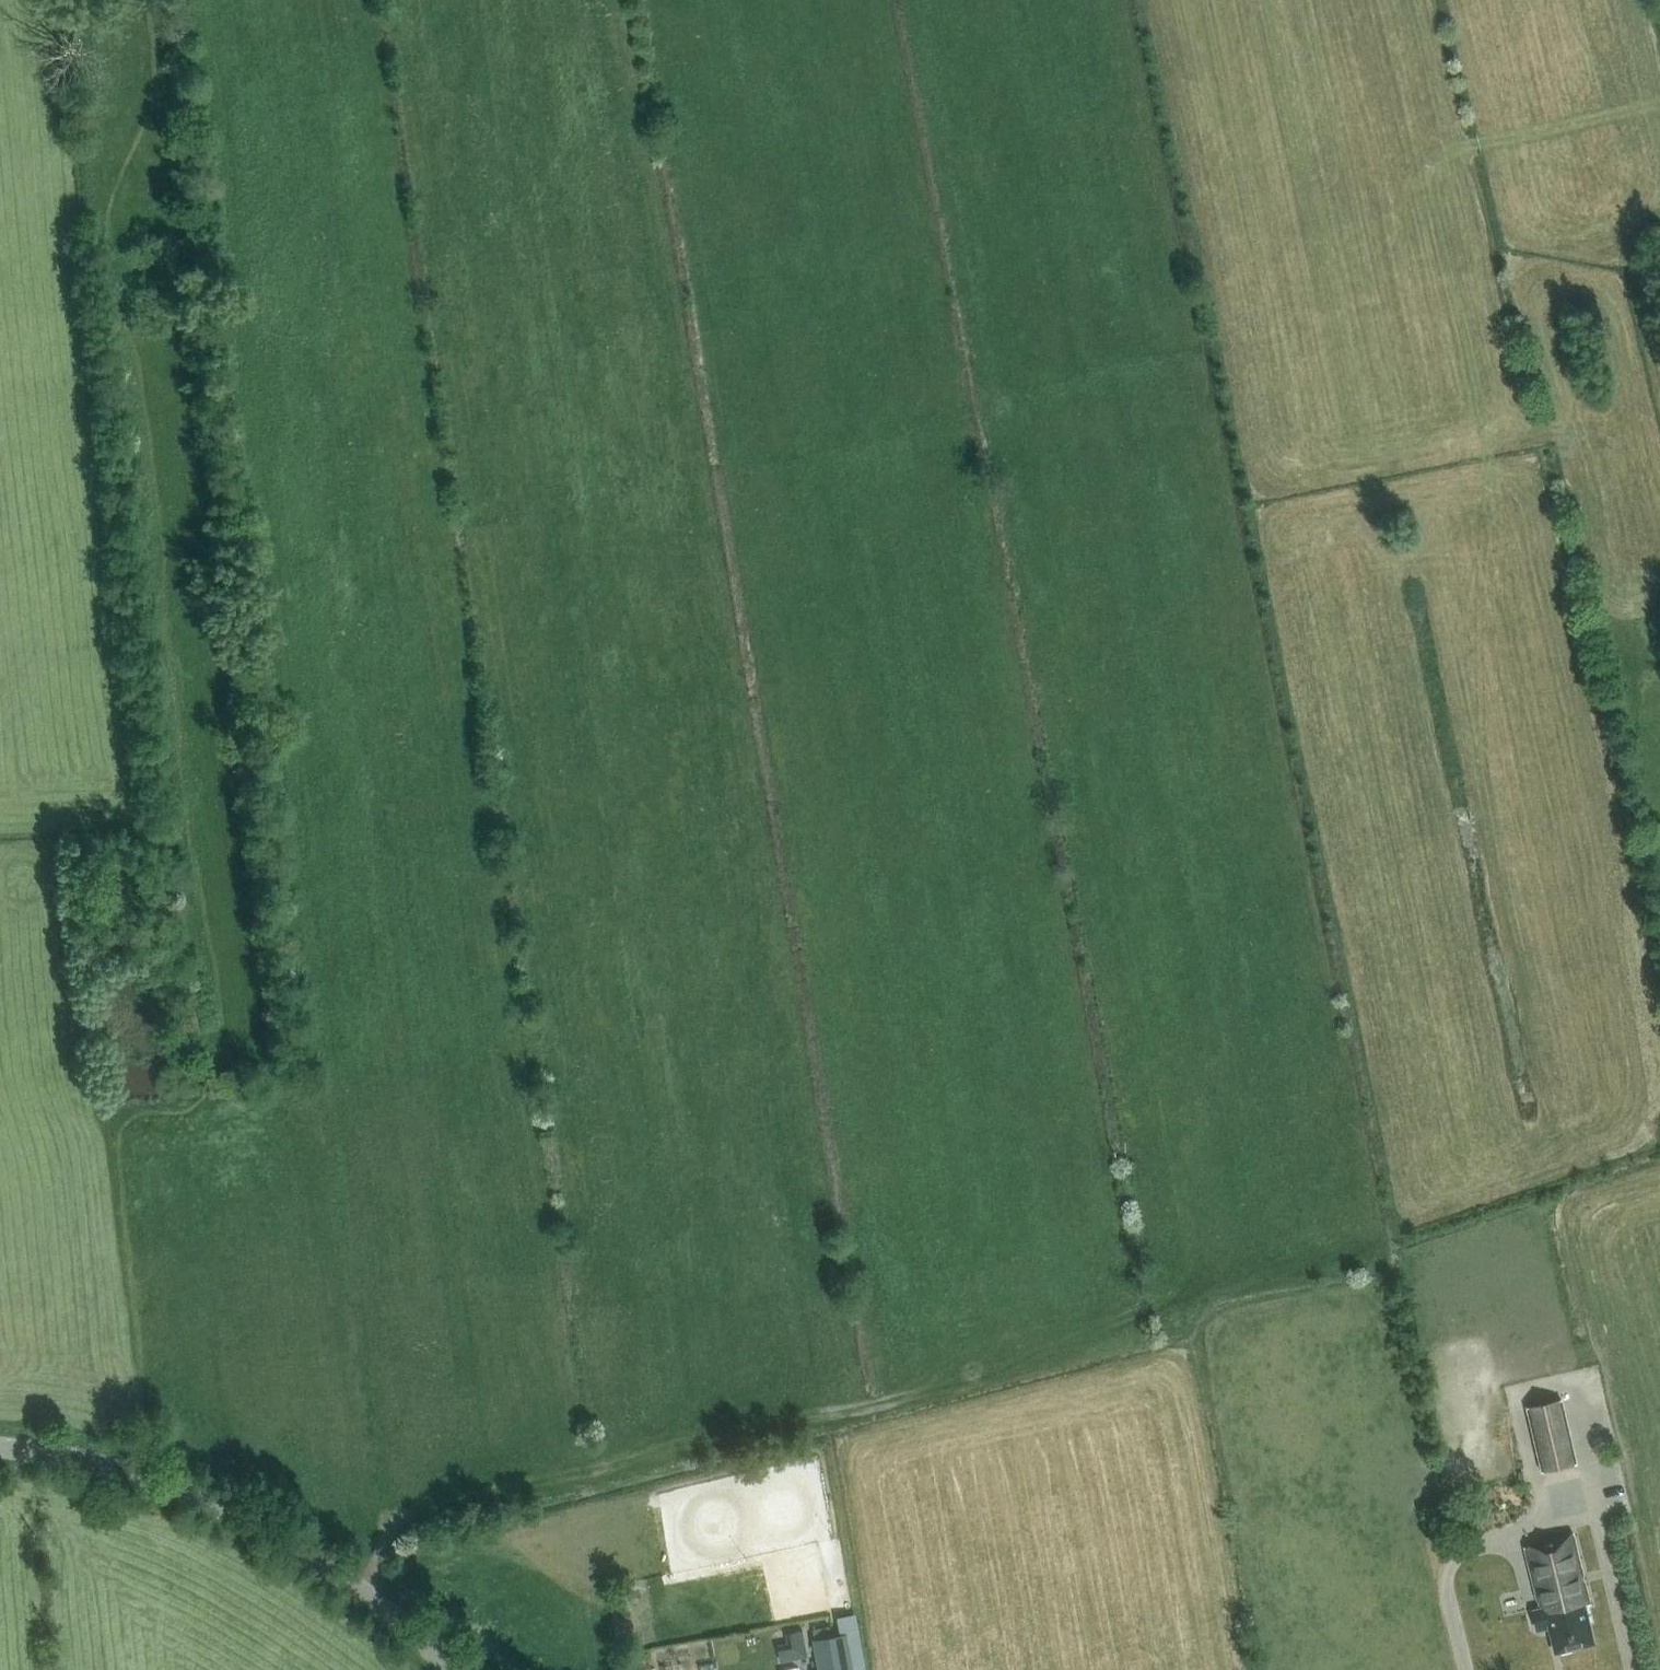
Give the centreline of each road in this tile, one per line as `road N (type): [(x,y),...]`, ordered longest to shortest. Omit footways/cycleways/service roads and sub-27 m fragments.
road 1 (tertiary): [(450,1669),(353,1585),(257,1531),(92,1461),(0,1447)]

